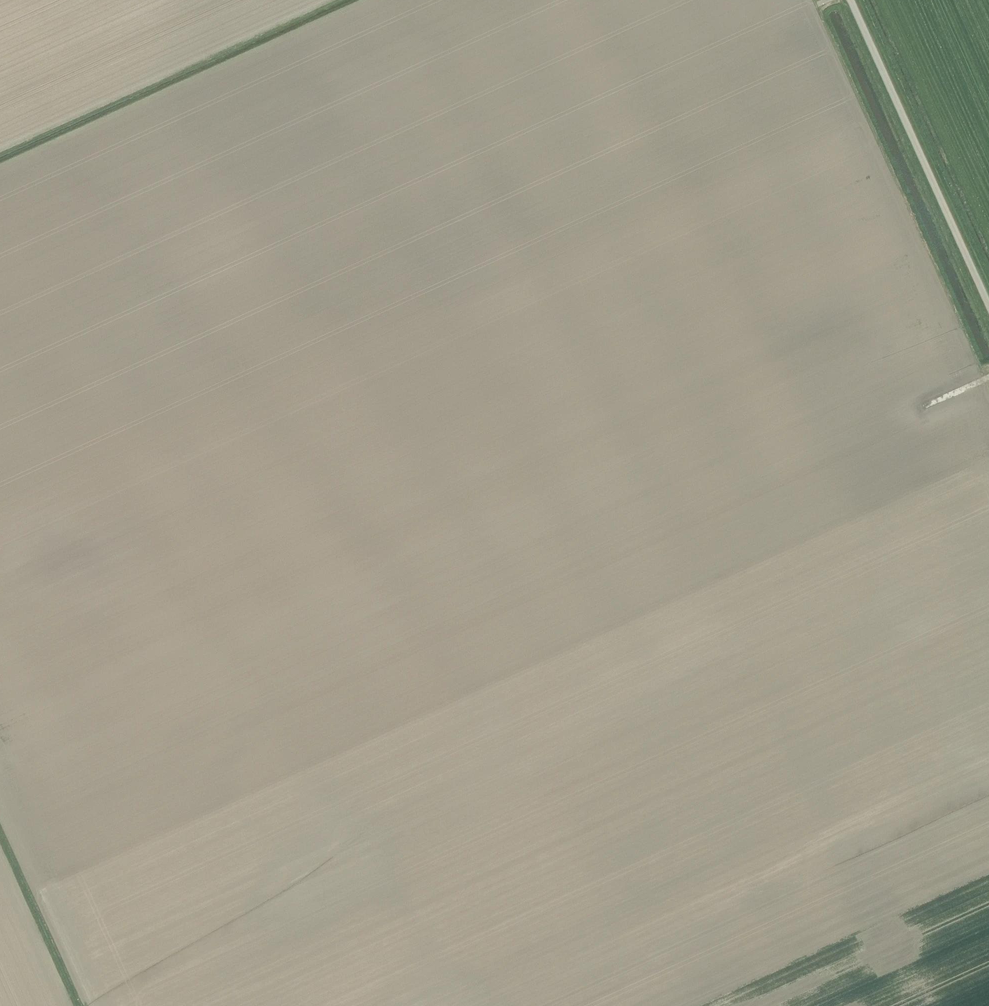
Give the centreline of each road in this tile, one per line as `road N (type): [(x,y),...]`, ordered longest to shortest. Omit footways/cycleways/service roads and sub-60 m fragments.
road 1 (unclassified): [(988,311),(848,0)]

